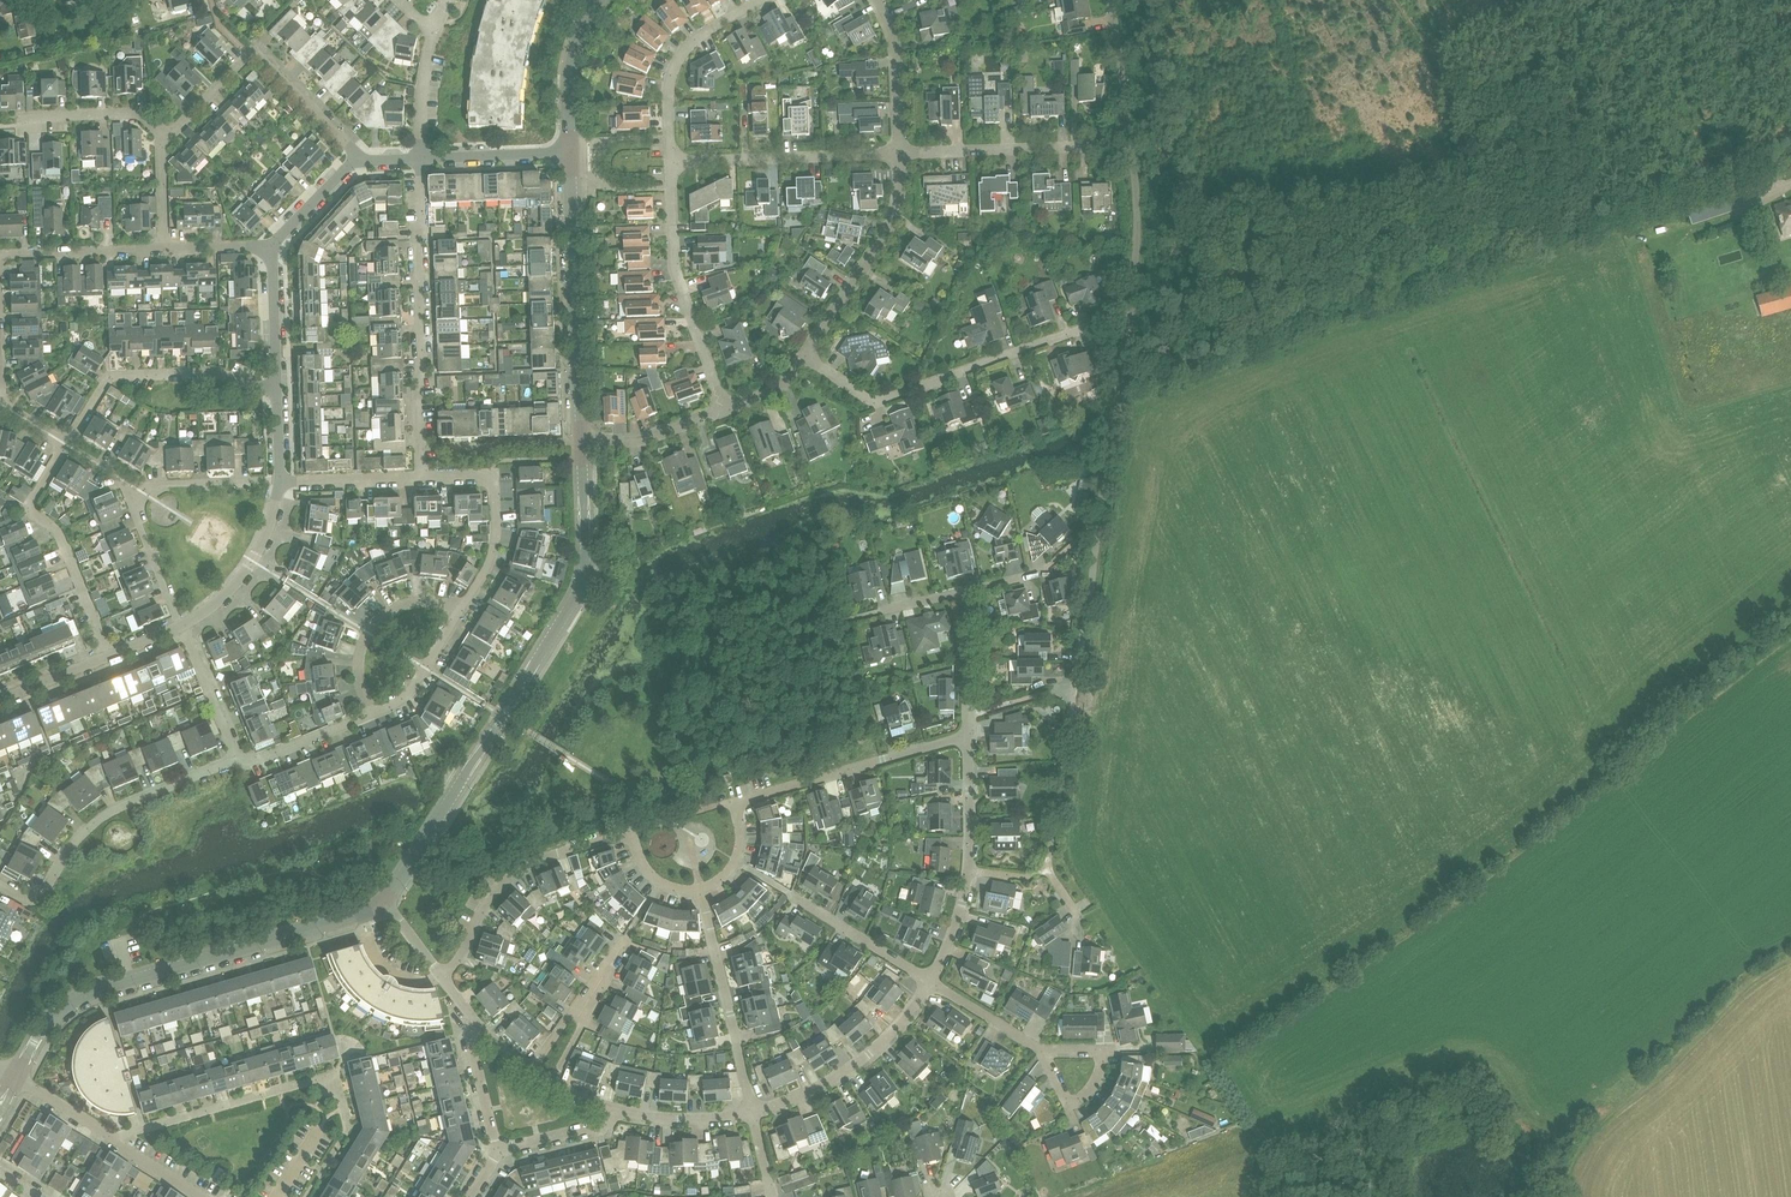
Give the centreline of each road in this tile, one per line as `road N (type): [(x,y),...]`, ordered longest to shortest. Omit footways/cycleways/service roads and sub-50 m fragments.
road 1 (residential): [(1135,280),(1049,870)]
road 2 (tertiary): [(383,901),(581,588),(582,441)]
road 3 (tertiary): [(14,1078),(66,1003),(383,901)]
road 4 (residential): [(702,891),(722,882),(742,852),(735,801),(970,734)]
road 5 (residential): [(442,973),(457,959),(489,895),(541,857),(630,831),(652,878),(702,891)]
road 6 (residential): [(419,477),(420,158)]
road 7 (residential): [(807,355),(873,402),(1086,330)]
road 8 (track): [(1790,959),(1774,964),(1592,1130),(1572,1164)]
road 9 (residential): [(0,886),(39,900),(117,808),(243,767)]
road 10 (tertiary): [(582,441),(570,153)]
road 11 (residential): [(1135,280),(1138,185),(1112,0)]
road 12 (residential): [(362,159),(262,57),(249,54),(165,140)]
road 13 (residential): [(723,409),(674,267),(671,158)]
road 14 (residential): [(64,443),(109,375),(214,371),(251,387),(278,386)]
road 15 (residential): [(111,654),(59,533),(31,509),(64,443)]
road 16 (residential): [(111,1136),(334,1080)]
road 17 (residential): [(807,355),(895,217),(900,151)]
road 18 (residential): [(671,158),(900,151)]
road 19 (residential): [(752,1112),(702,891)]
road 20 (residential): [(752,1112),(804,1094),(858,1058),(928,983)]
road 21 (residential): [(419,477),(487,475),(495,484),(493,552),(459,610)]
road 22 (residential): [(671,158),(669,79),(676,61),(700,36),(762,0)]
road 23 (residential): [(900,151),(1095,147)]
road 24 (residential): [(369,715),(357,657),(371,634),(412,601),(459,610)]
road 25 (residential): [(181,627),(224,596),(252,561),(282,479)]
road 26 (residential): [(0,254),(164,246)]
road 27 (residential): [(15,126),(24,119),(134,114),(165,140)]
road 28 (residential): [(928,983),(793,895)]
road 29 (residential): [(282,479),(121,479)]
road 30 (residential): [(181,627),(121,479)]
road 31 (tertiary): [(570,153),(575,58),(599,0)]
road 32 (residential): [(900,151),(896,41),(874,0)]
road 33 (residential): [(243,767),(181,627)]
road 34 (residential): [(420,158),(570,153)]
road 35 (residential): [(582,441),(652,437),(723,409)]
road 36 (residential): [(970,734),(964,591)]
road 37 (residential): [(278,386),(274,243)]
road 38 (residential): [(369,715),(405,696),(459,610)]
road 39 (residential): [(970,872),(970,734)]
road 40 (residential): [(752,1112),(680,1119),(615,1111)]
road 41 (residential): [(282,479),(419,477)]
road 42 (residential): [(369,715),(243,767)]
road 43 (residential): [(496,1151),(469,1032),(474,1019)]
road 44 (residential): [(1038,1048),(1067,1105),(1097,1079),(1100,1049)]
road 45 (residential): [(496,1151),(609,1120),(615,1111)]
road 46 (residential): [(1038,1048),(928,983)]
road 47 (residential): [(420,158),(433,34)]
road 48 (residential): [(274,243),(362,159)]

